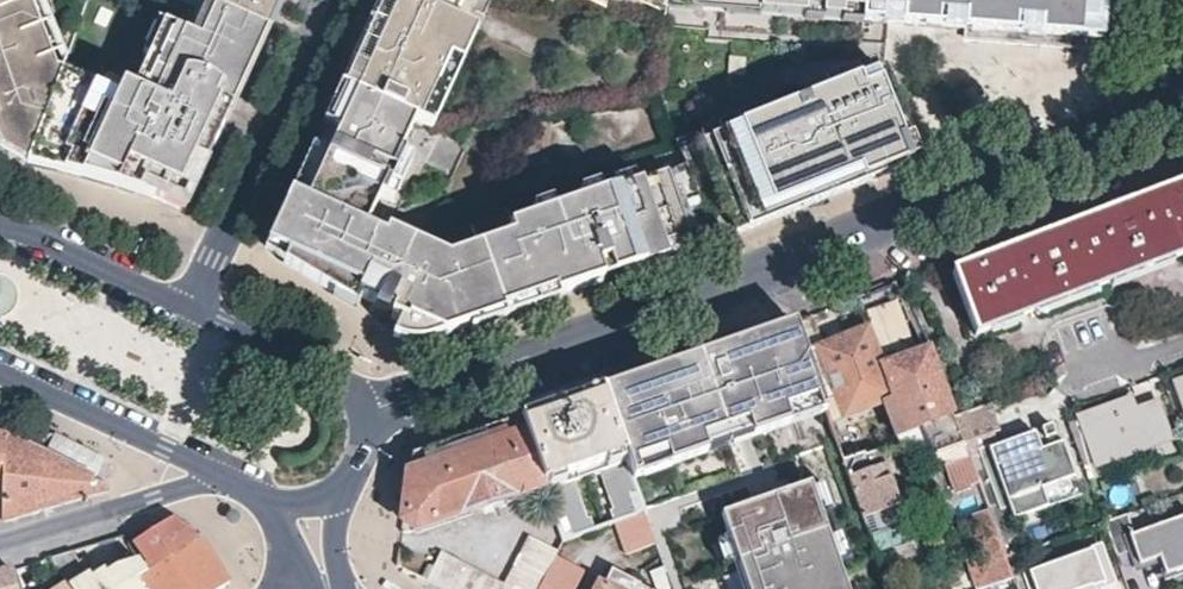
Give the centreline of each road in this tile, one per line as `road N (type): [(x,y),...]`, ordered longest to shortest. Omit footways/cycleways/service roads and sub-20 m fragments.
road 1 (residential): [(1154,107),(838,237),(368,405)]
road 2 (residential): [(191,306),(334,0)]
road 3 (tertiary): [(0,369),(220,475)]
road 4 (residential): [(0,541),(220,475)]
road 5 (tertiary): [(191,306),(0,222)]
road 6 (tertiary): [(368,405),(356,386),(191,306)]

